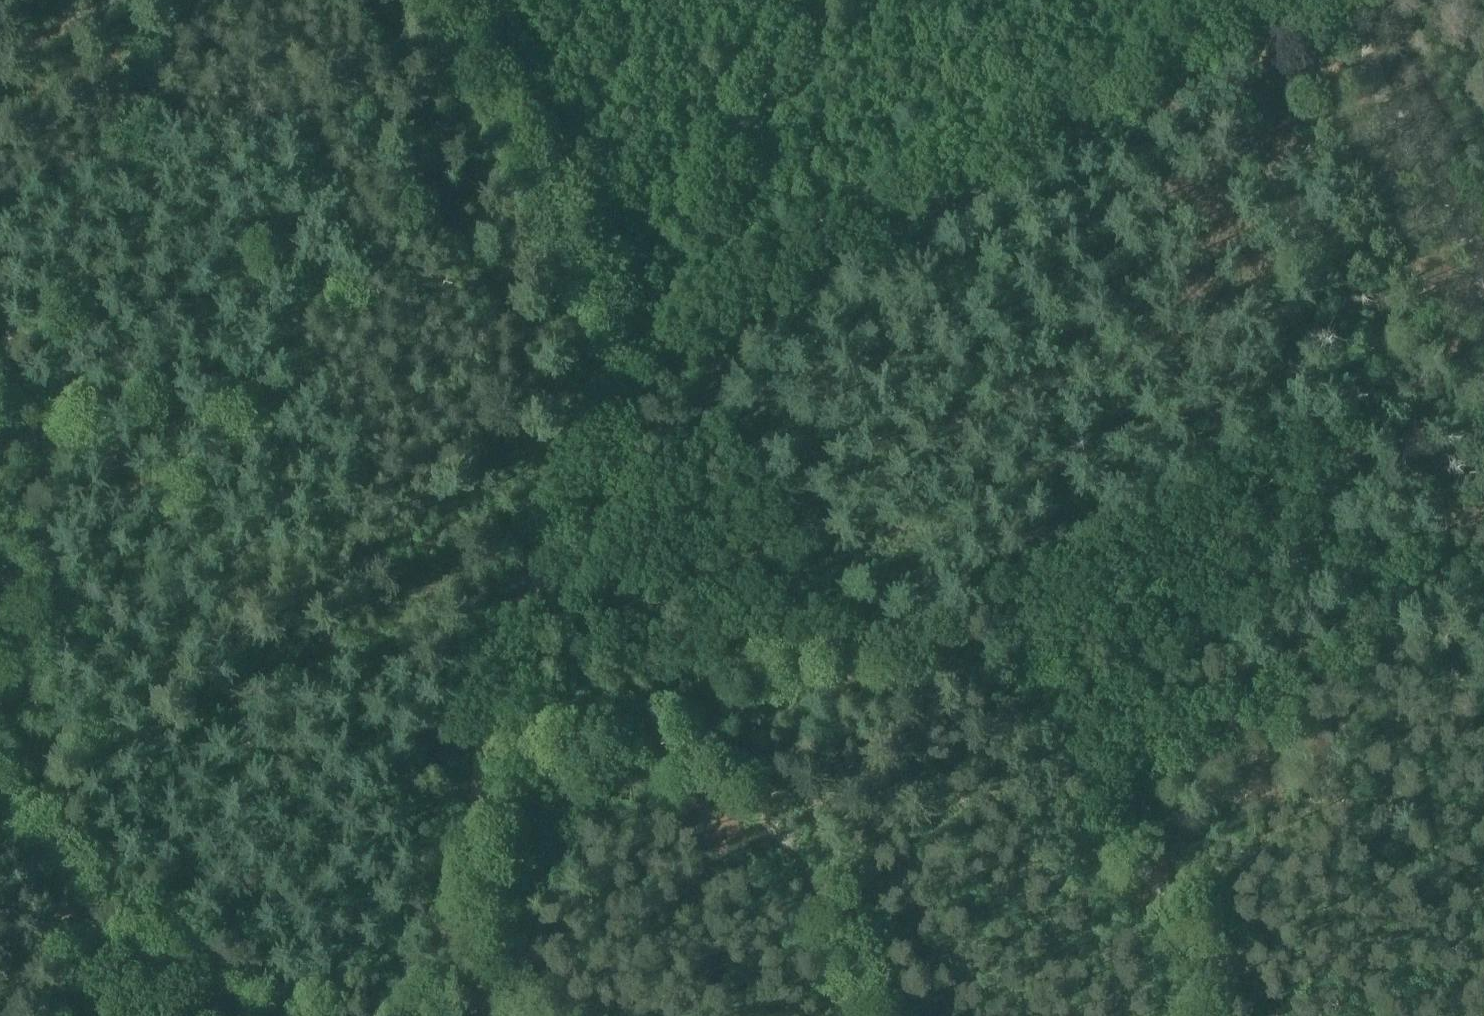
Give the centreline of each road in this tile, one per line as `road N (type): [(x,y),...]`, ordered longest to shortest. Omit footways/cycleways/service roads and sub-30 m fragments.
road 1 (track): [(479,737),(552,723),(643,751),(987,635),(1042,655),(1095,717),(1308,675),(1358,631),(1428,537),(1483,511)]
road 2 (track): [(1229,0),(648,337),(465,0)]
road 3 (track): [(479,737),(801,0)]
road 4 (track): [(0,290),(51,600),(67,784),(64,847)]
road 5 (track): [(0,806),(320,1015)]
road 6 (track): [(1095,717),(1105,800),(1191,949),(1193,1015)]
road 7 (track): [(479,737),(462,790),(450,900),(431,967),(404,1015)]
road 8 (track): [(1349,0),(1483,247)]
road 9 (track): [(6,1015),(64,847)]
road 10 (track): [(69,1015),(64,847)]

